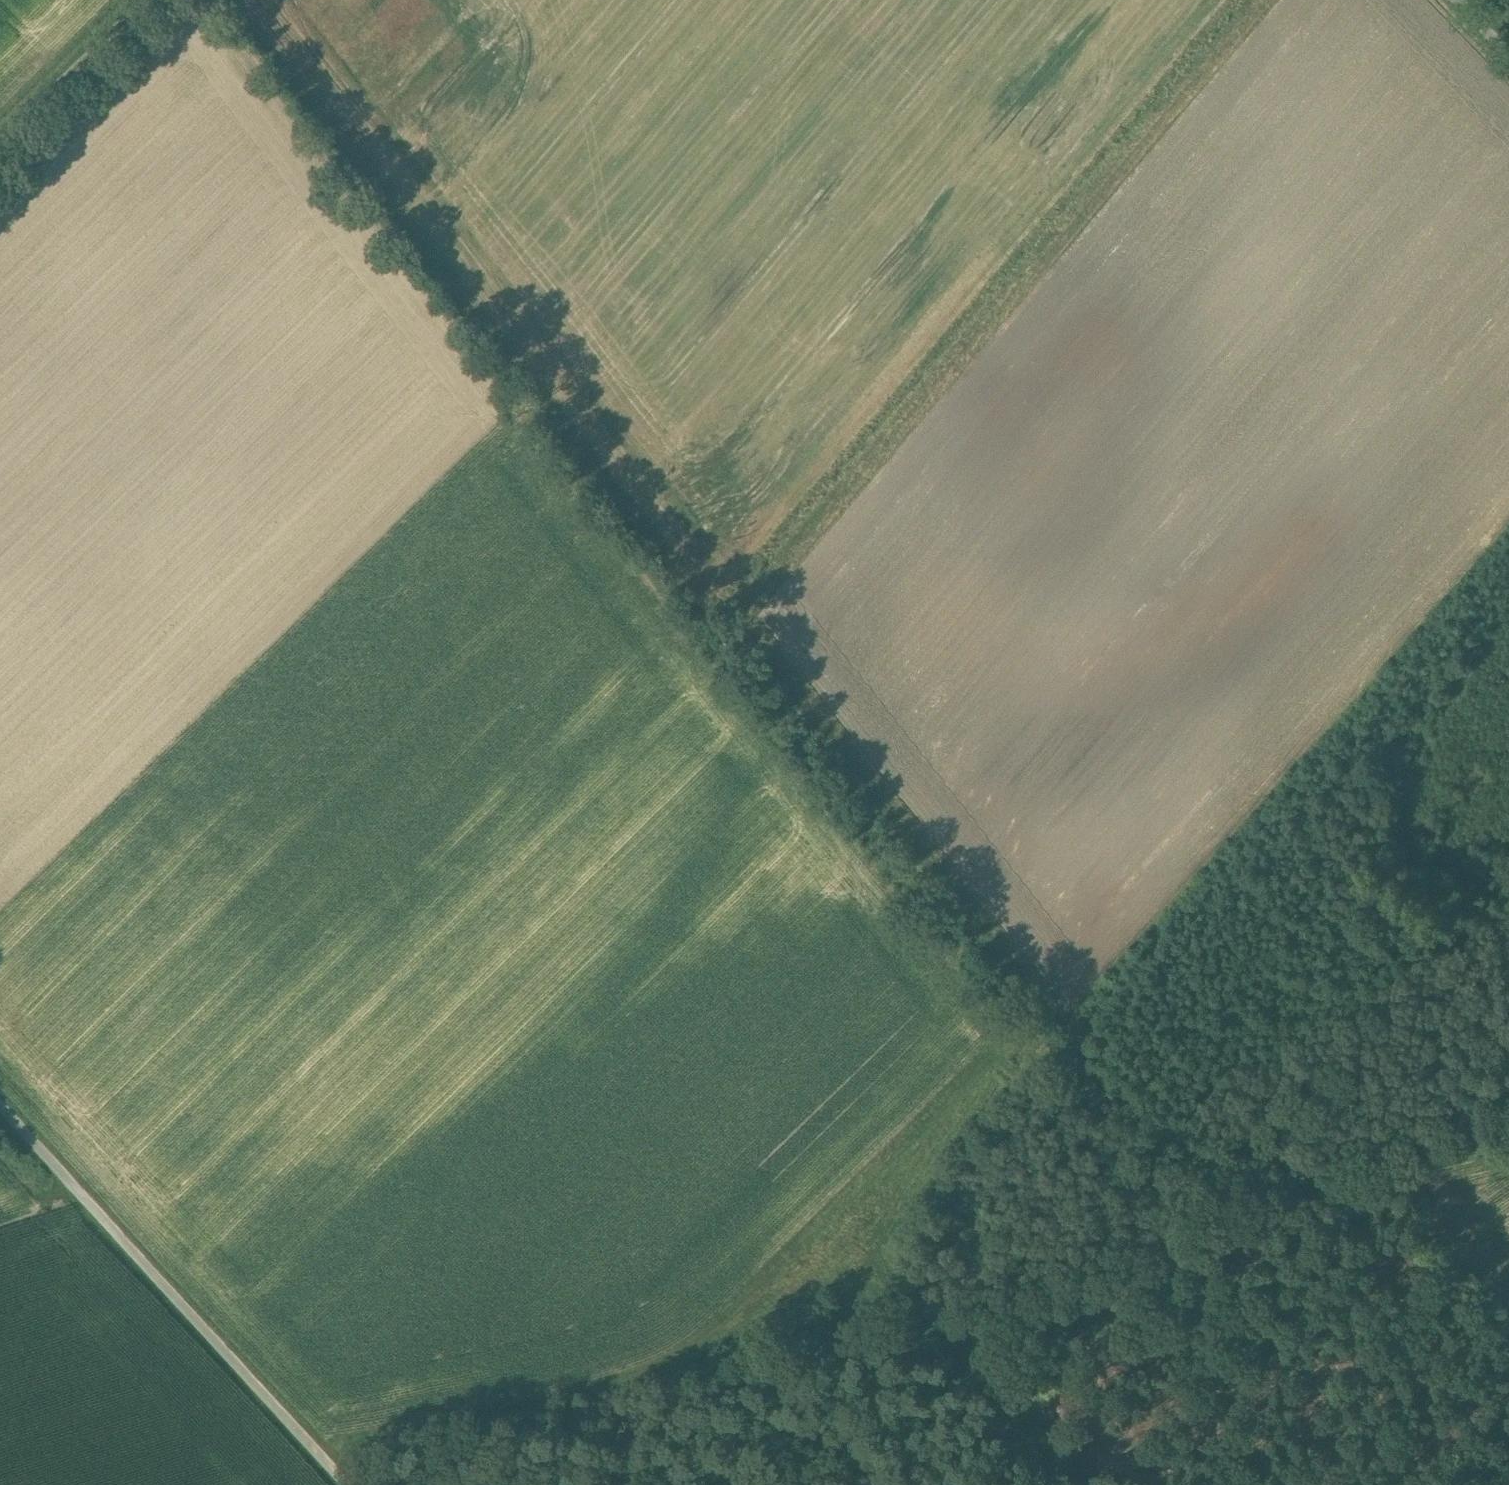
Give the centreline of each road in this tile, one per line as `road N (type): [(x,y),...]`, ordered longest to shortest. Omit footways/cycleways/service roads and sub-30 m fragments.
road 1 (track): [(365,1484),(0,1081)]
road 2 (track): [(0,128),(132,0)]

